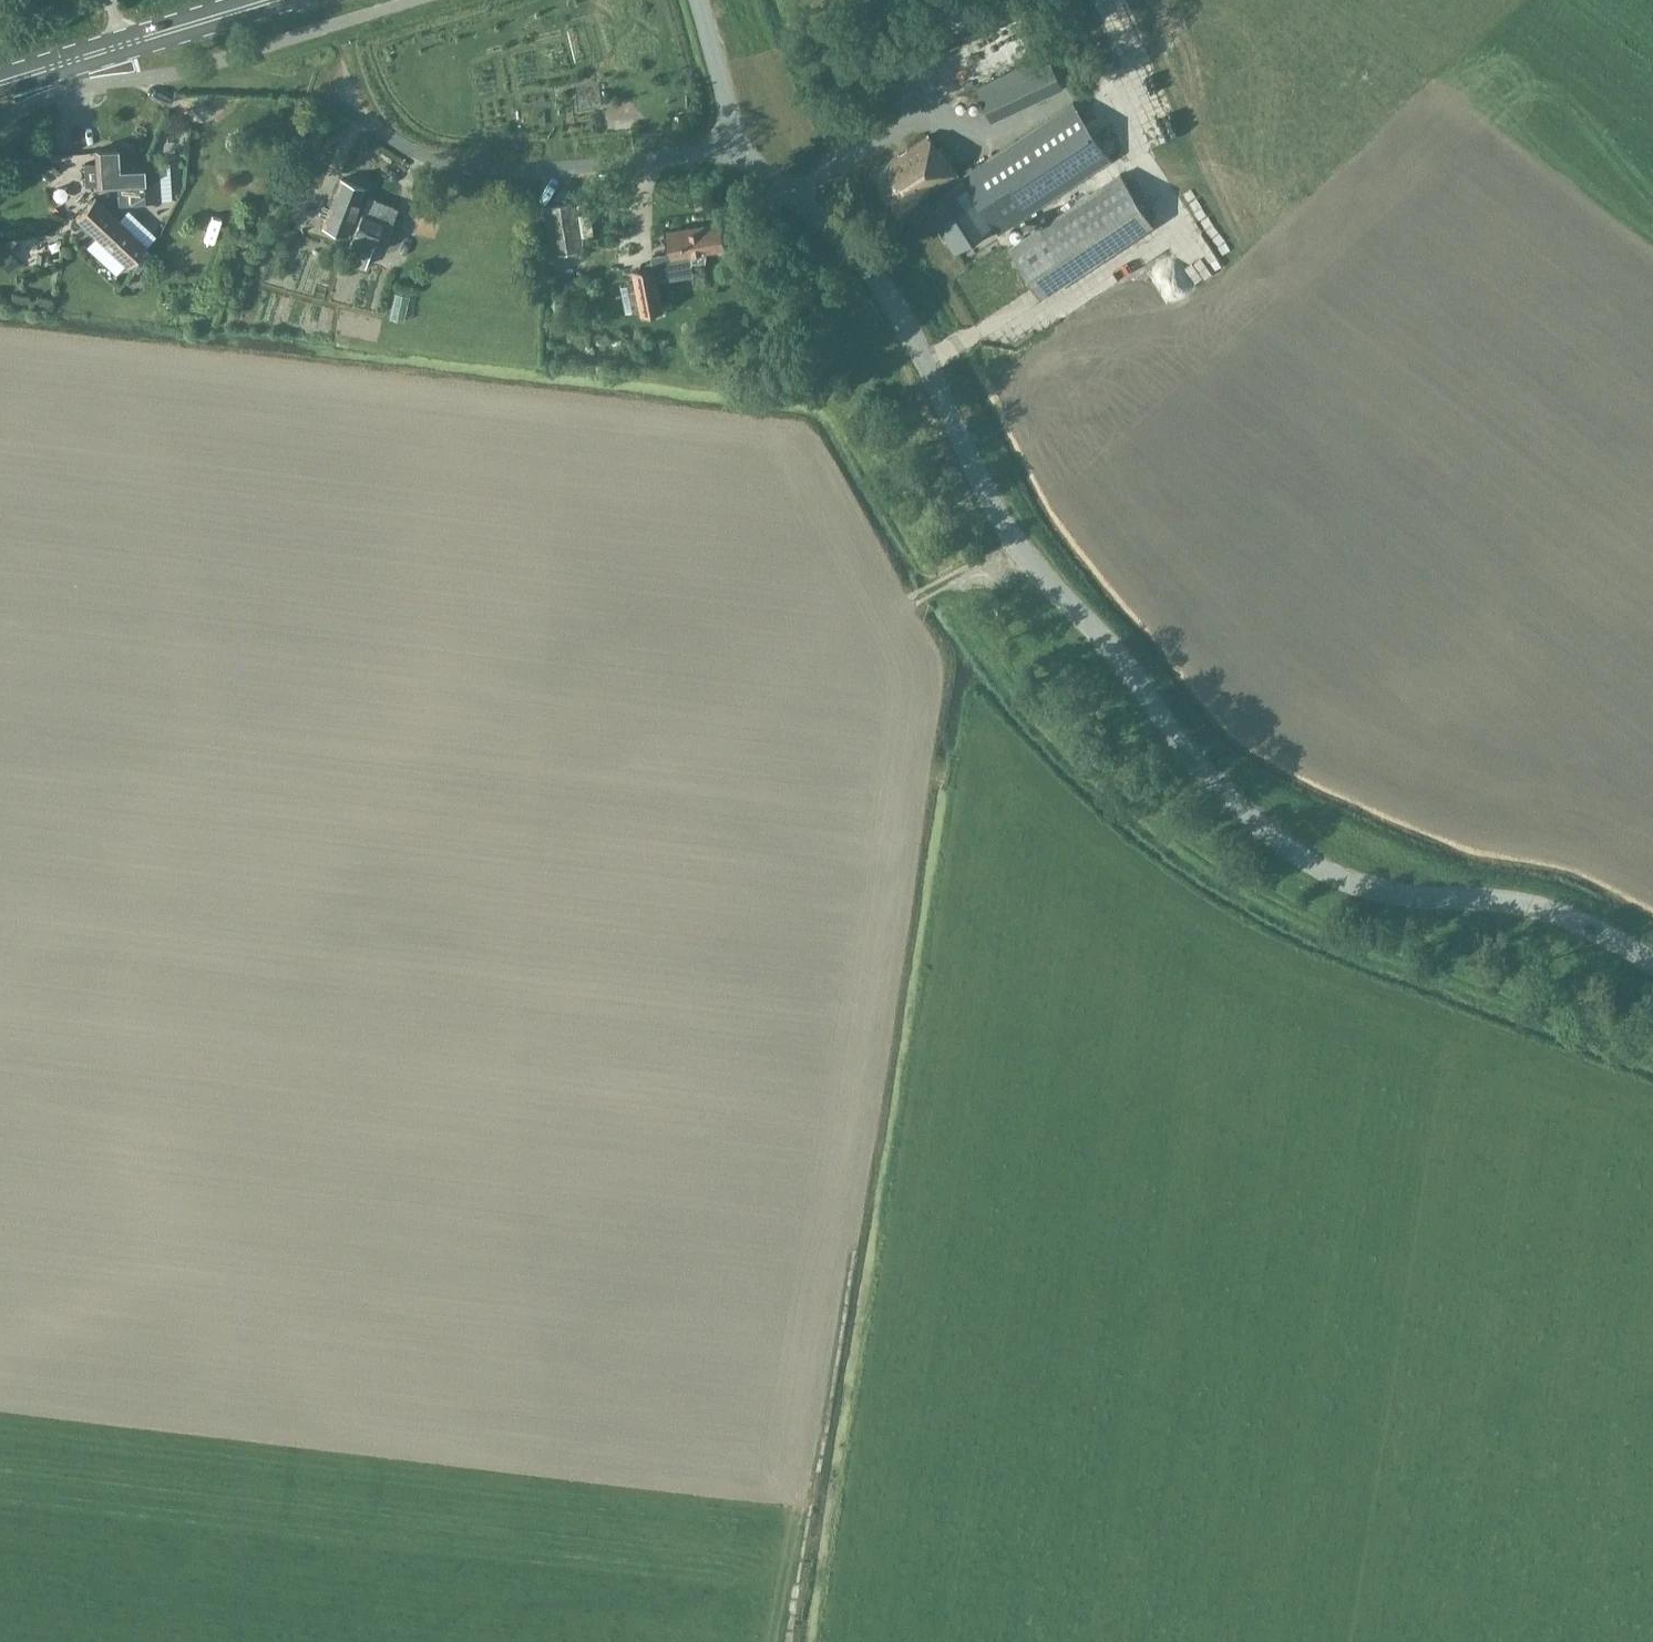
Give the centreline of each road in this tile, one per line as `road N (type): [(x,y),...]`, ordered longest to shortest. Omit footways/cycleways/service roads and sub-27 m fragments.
road 1 (unclassified): [(1652,965),(1541,906),(1354,885),(1295,854),(1229,798),(1116,652),(1015,543),(870,269),(744,147),(698,0)]
road 2 (tertiary): [(0,91),(272,0)]

